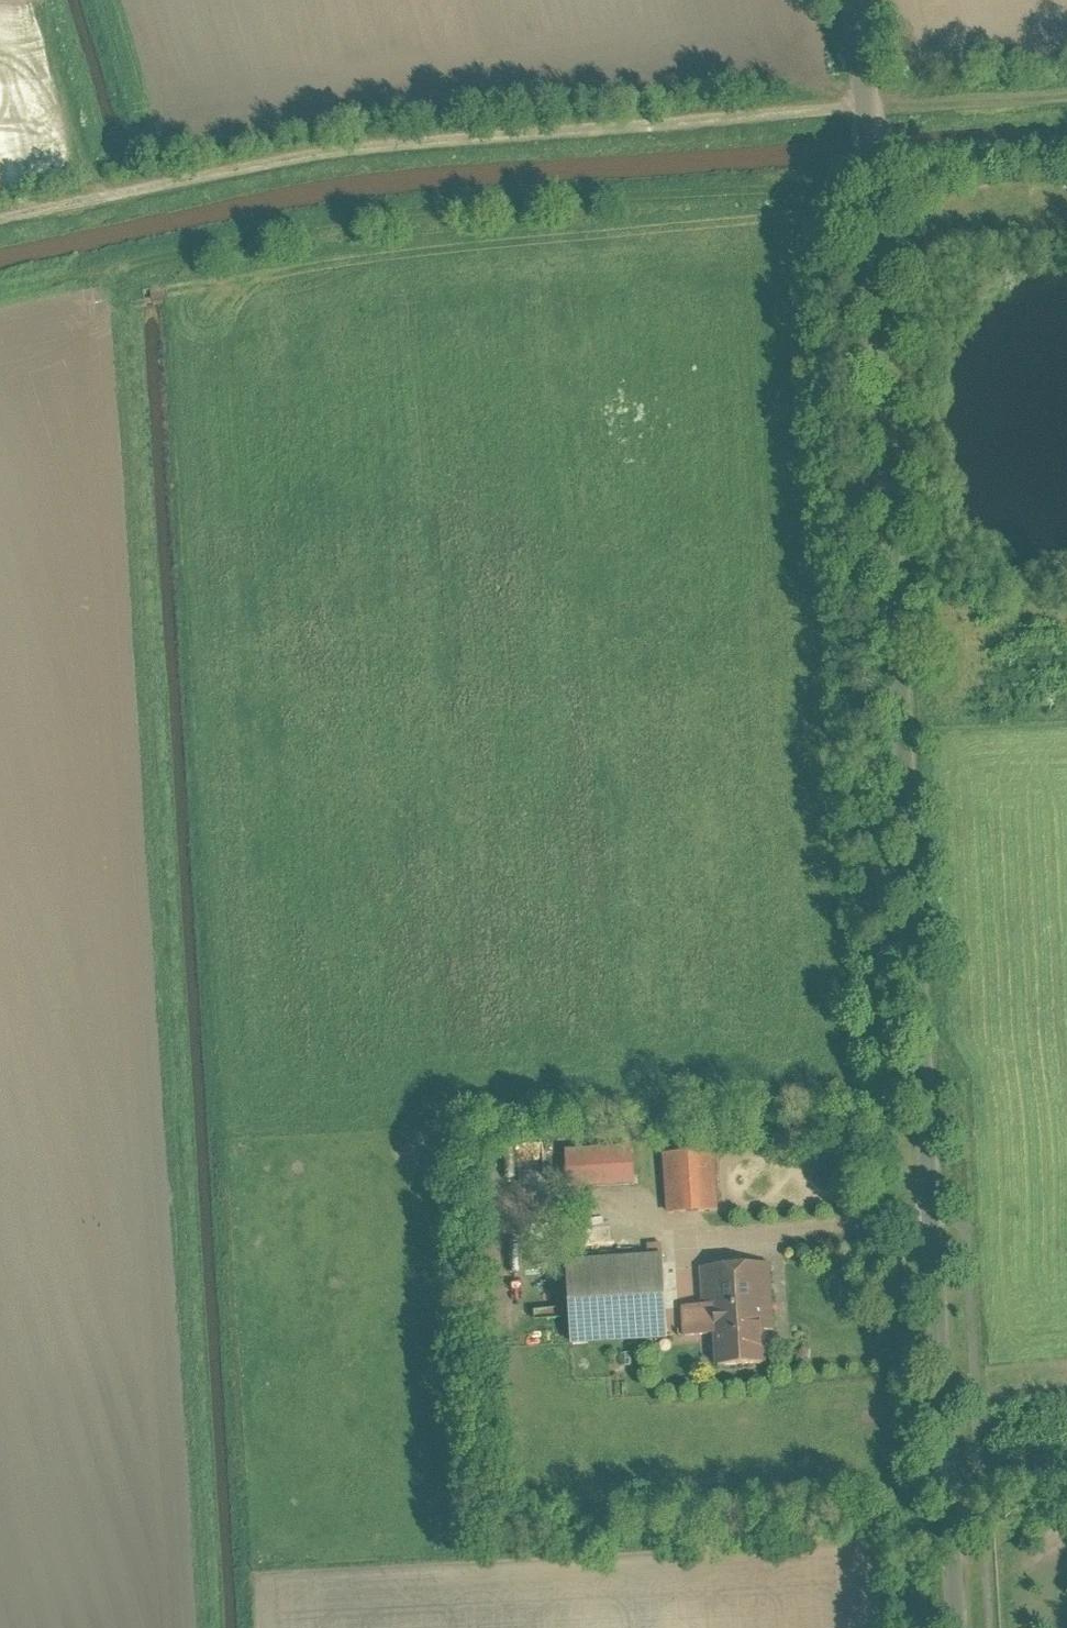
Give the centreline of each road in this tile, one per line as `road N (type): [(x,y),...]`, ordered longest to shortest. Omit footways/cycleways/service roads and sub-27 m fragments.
road 1 (residential): [(965,1627),(891,218),(870,57),(852,0)]

